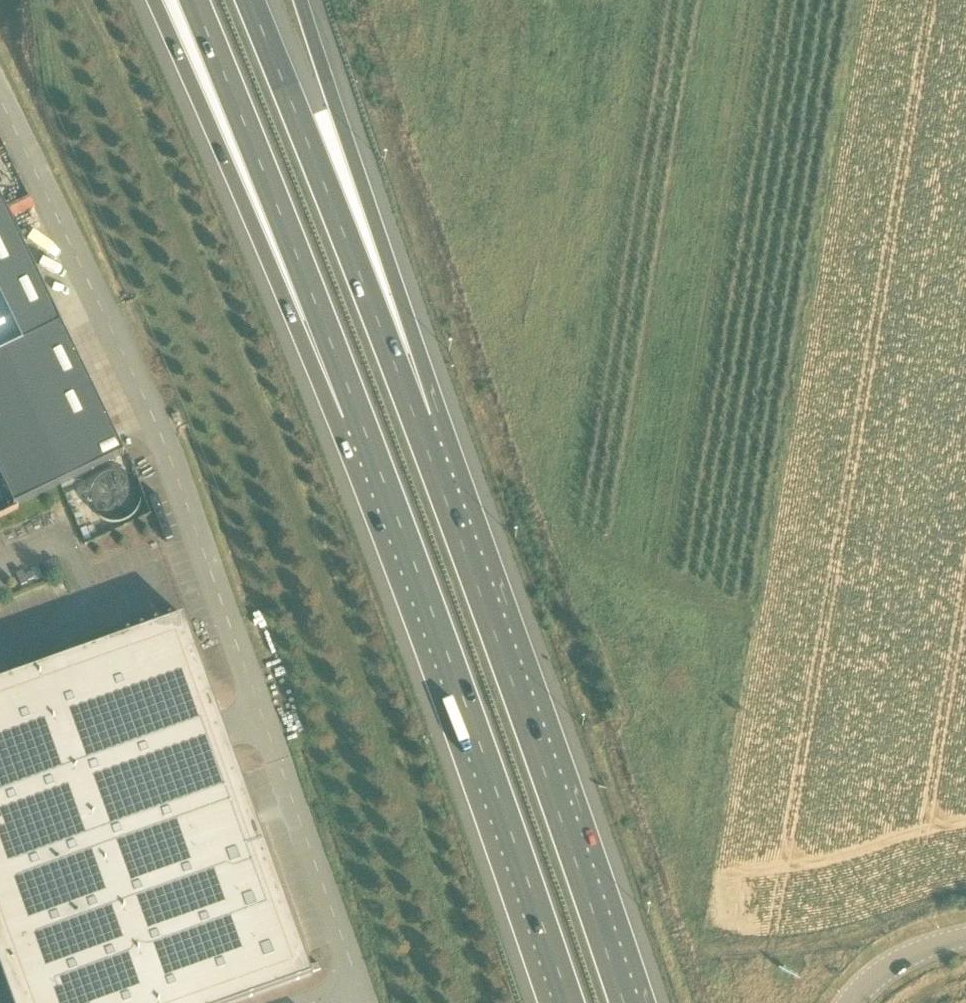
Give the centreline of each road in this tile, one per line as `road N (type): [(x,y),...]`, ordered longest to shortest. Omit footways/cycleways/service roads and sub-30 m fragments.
road 1 (unclassified): [(0,111),(162,442),(361,995)]
road 2 (motorway): [(622,1002),(420,426)]
road 3 (motorway): [(150,0),(338,439),(402,536)]
road 4 (motorway): [(191,0),(402,536)]
road 5 (motorway): [(402,536),(569,1002)]
road 6 (motorway): [(420,426),(251,0)]
road 7 (motorway): [(420,426),(381,239),(300,0)]
road 8 (tertiary): [(852,1002),(927,949),(965,939)]

